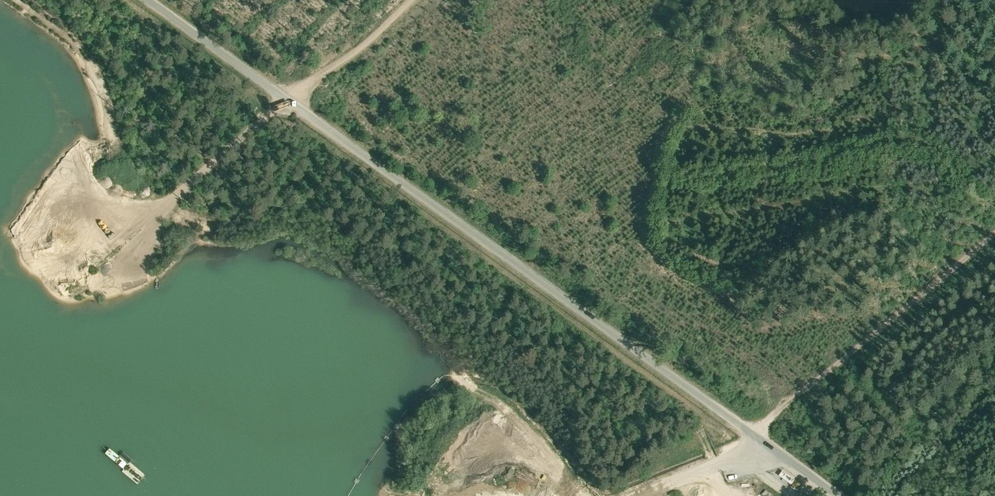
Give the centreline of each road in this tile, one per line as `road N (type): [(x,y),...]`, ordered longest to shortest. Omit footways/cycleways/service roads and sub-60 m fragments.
road 1 (unclassified): [(834,495),(145,0)]
road 2 (track): [(994,233),(754,436)]
road 3 (track): [(412,0),(364,45),(282,101)]

